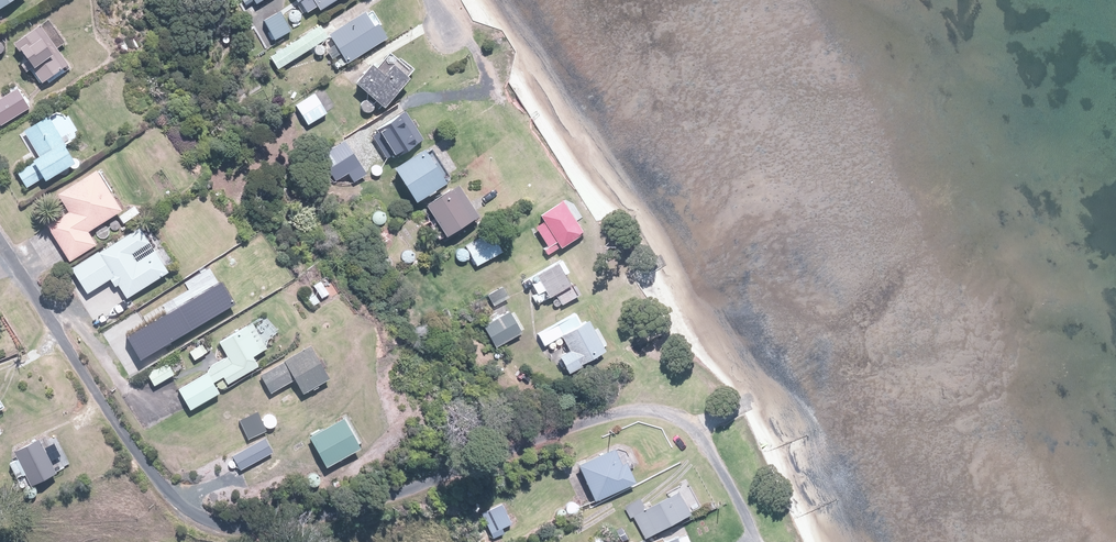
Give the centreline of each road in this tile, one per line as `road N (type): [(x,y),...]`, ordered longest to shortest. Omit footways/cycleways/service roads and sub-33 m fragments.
road 1 (residential): [(774,541),(702,424),(669,392),(646,384),(570,398),(310,515),(249,522),(206,514),(156,480),(0,230)]

